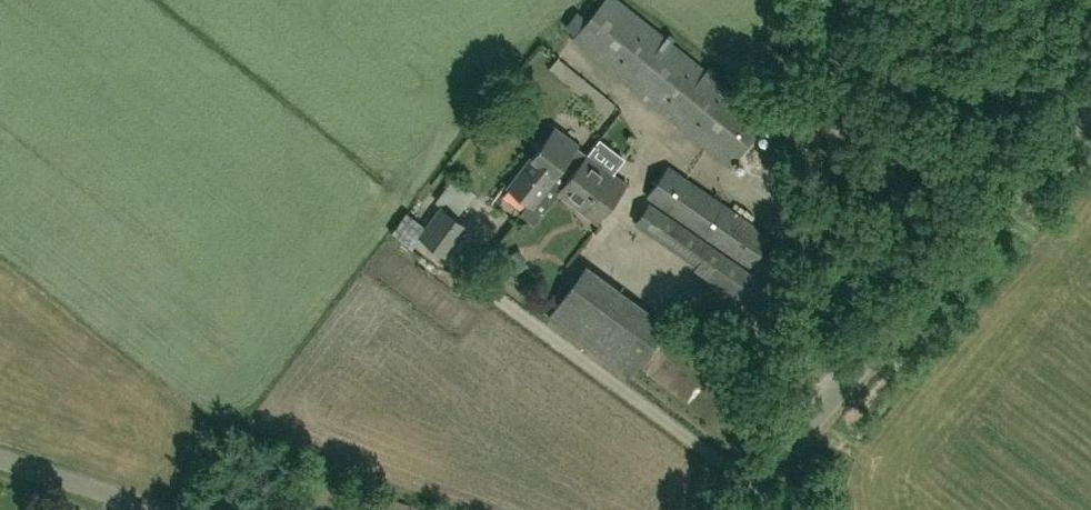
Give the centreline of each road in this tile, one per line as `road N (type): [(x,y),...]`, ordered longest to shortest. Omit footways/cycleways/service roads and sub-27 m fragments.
road 1 (unclassified): [(734,509),(1090,106)]
road 2 (track): [(819,378),(843,0)]
road 3 (unclassified): [(159,509),(0,458)]

